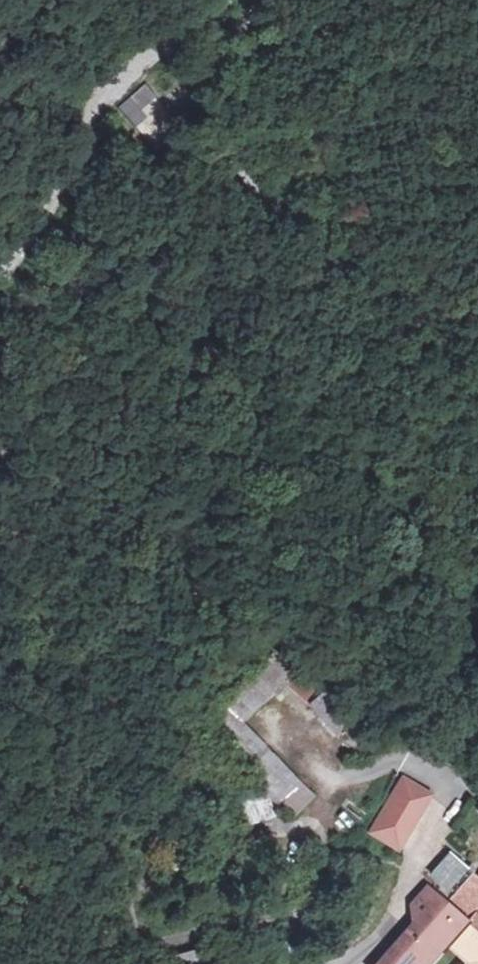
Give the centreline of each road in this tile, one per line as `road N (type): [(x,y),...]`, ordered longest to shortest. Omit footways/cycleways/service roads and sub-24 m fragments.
road 1 (track): [(477,739),(353,405),(346,300),(329,263),(225,156)]
road 2 (track): [(224,0),(95,101),(81,151),(0,277)]
road 3 (unclassified): [(217,963),(211,949),(132,917),(133,889),(192,864),(273,845)]
road 4 (track): [(269,0),(243,36),(225,156)]

